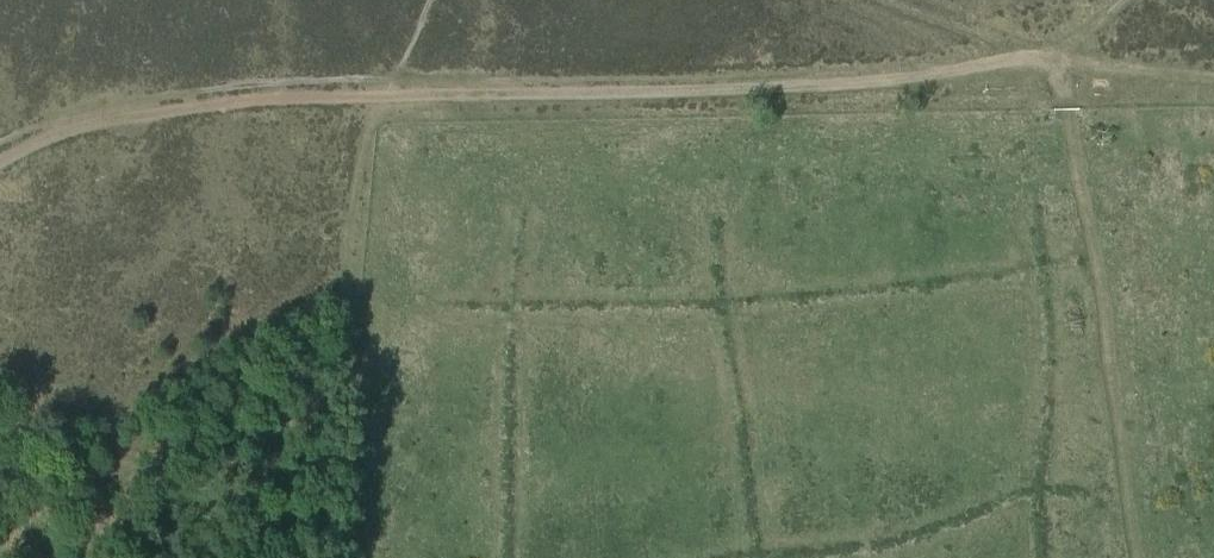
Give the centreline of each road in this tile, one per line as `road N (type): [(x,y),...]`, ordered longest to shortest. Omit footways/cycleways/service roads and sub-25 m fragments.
road 1 (track): [(379,96),(868,83),(1052,63),(1121,0)]
road 2 (track): [(0,160),(55,134),(126,117),(379,96)]
road 3 (track): [(1039,63),(885,0)]
road 4 (track): [(1052,63),(1213,73)]

